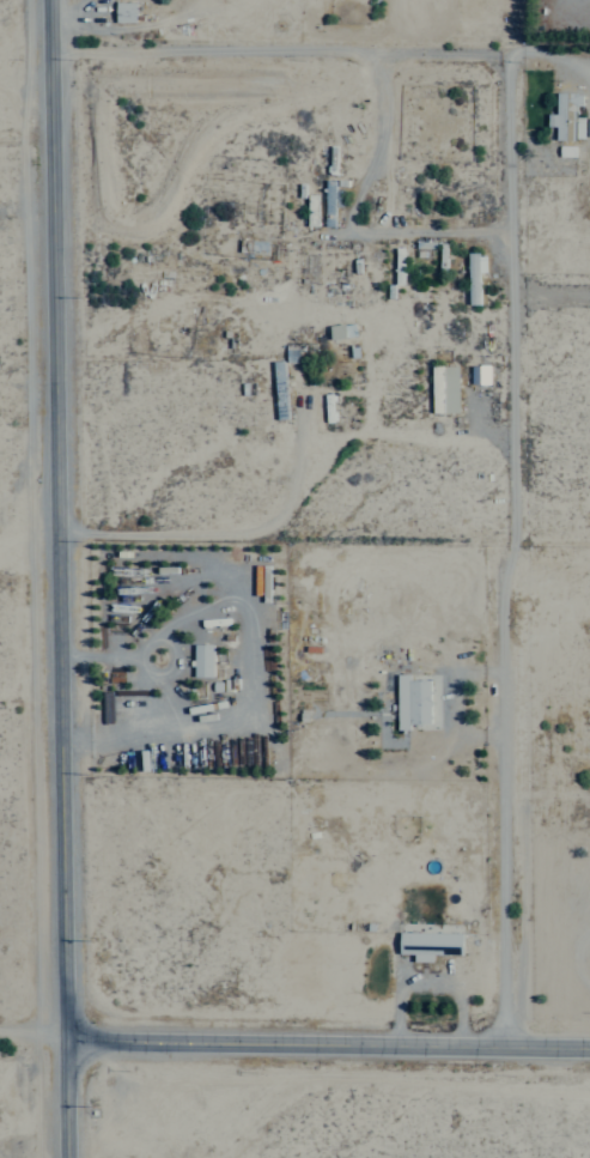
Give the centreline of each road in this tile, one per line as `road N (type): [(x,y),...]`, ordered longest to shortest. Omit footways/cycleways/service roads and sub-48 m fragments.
road 1 (secondary): [(66,1032),(50,0)]
road 2 (residential): [(510,48),(518,531),(505,568),(507,1039)]
road 3 (tertiary): [(66,1032),(589,1042)]
road 4 (track): [(50,44),(510,48)]
road 5 (tertiary): [(66,1157),(66,1032)]

